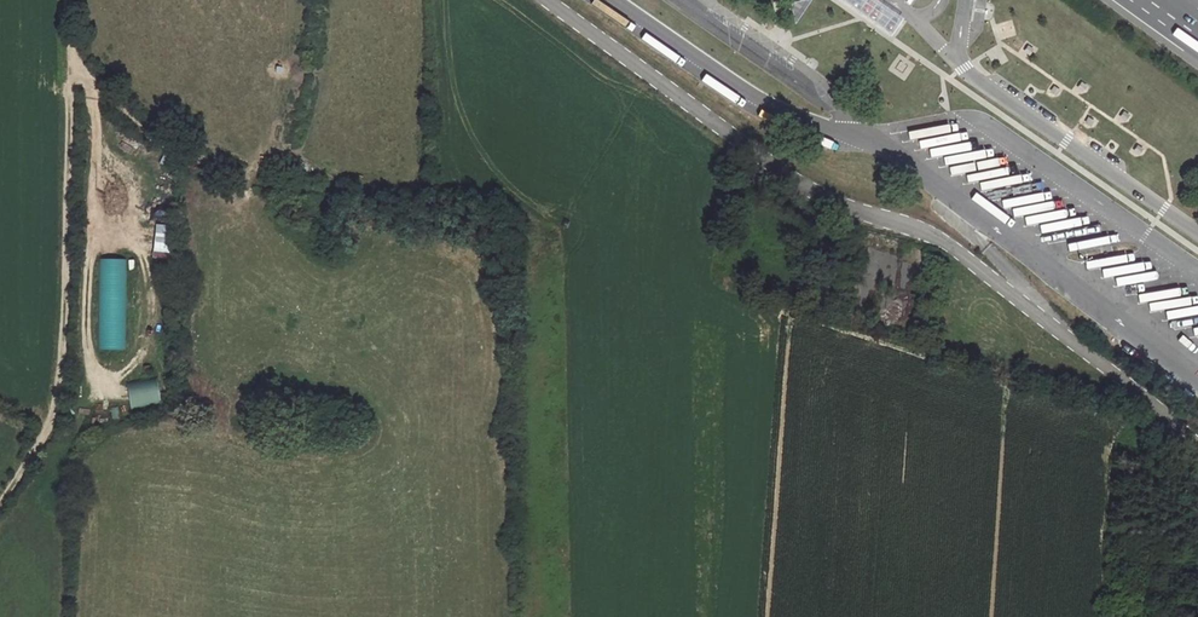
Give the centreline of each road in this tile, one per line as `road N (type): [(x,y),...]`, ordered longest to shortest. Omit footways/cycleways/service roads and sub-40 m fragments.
road 1 (track): [(0,503),(40,445),(62,366),(70,64)]

